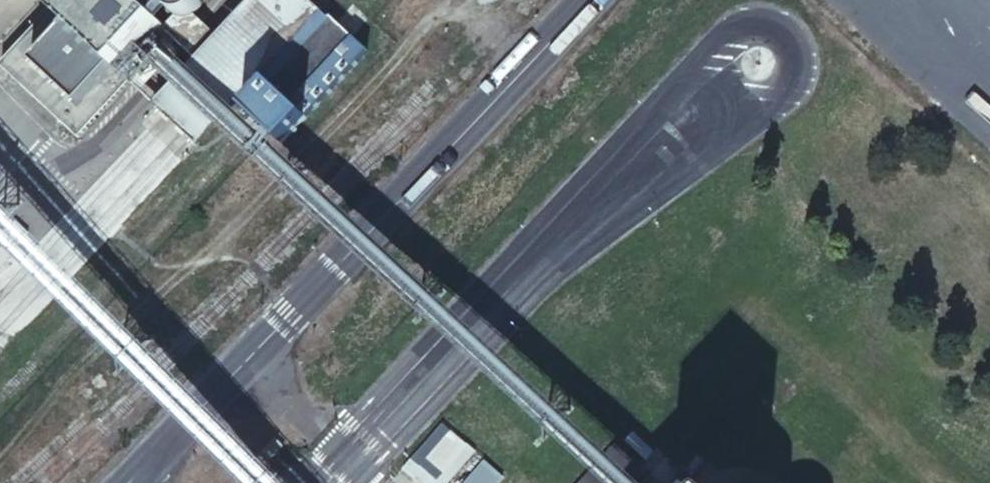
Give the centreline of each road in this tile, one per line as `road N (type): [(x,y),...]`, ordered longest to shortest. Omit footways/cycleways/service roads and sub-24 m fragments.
road 1 (unclassified): [(130,482),(589,0)]

